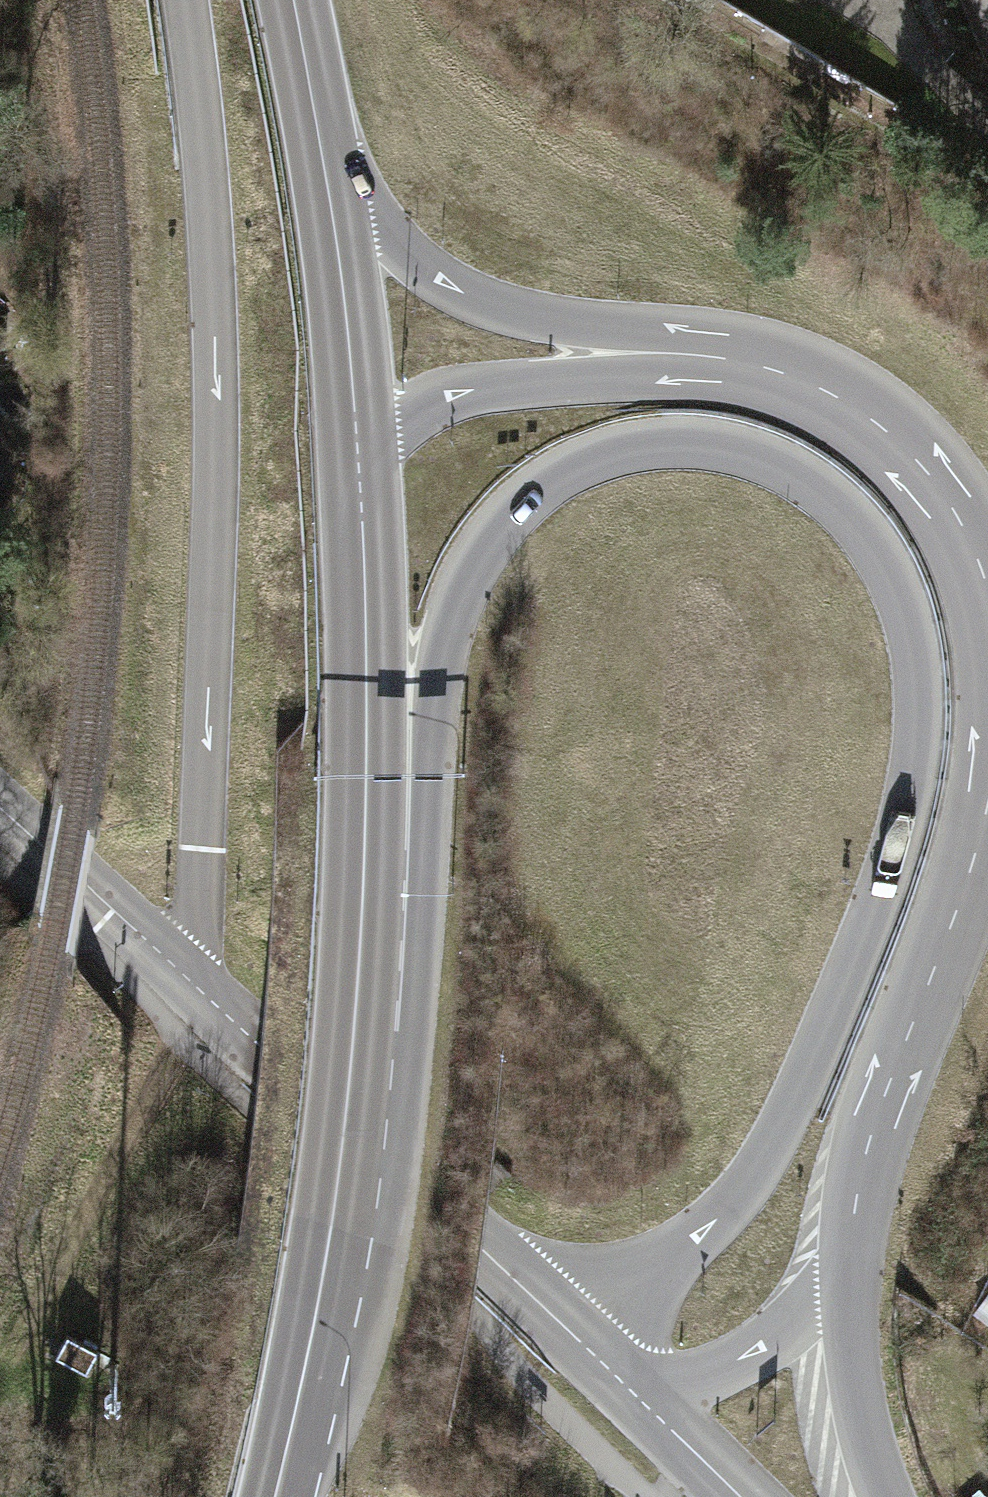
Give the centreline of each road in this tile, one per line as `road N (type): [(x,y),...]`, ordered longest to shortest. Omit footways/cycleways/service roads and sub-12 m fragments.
road 1 (secondary): [(358,995),(425,894),(430,710),(458,588),(520,507),(600,458),(664,444),(746,451),(780,463),(847,518),(895,589),(913,647),(919,708),(900,835),(813,1066),(757,1178),(582,1342)]
road 2 (secondary): [(184,0),(206,188),(213,547),(197,942),(176,968)]
road 3 (secondary): [(176,968),(582,1342)]
road 4 (secondary): [(360,449),(368,641),(358,995)]
road 5 (secondary): [(276,1496),(341,1174),(358,995)]
road 6 (secondary): [(699,356),(635,333),(533,319),(438,282),(377,233),(327,164)]
road 7 (secondary): [(848,1220),(869,1136),(947,942),(987,811)]
road 8 (track): [(207,997),(0,1375)]
road 9 (secondary): [(987,591),(973,544),(927,471),(864,413),(786,374),(699,356)]
road 10 (secondary): [(699,356),(633,380),(488,388),(401,422),(360,449)]
road 11 (secondary): [(631,1391),(716,1373),(769,1345),(818,1299),(848,1220)]
road 12 (secondary): [(327,164),(360,449)]
road 13 (secondary): [(895,1496),(863,1404),(847,1318),(848,1220)]
road 14 (secondary): [(0,809),(176,968)]
road 15 (secondary): [(295,0),(327,164)]
road 16 (secondary): [(631,1391),(740,1496)]

